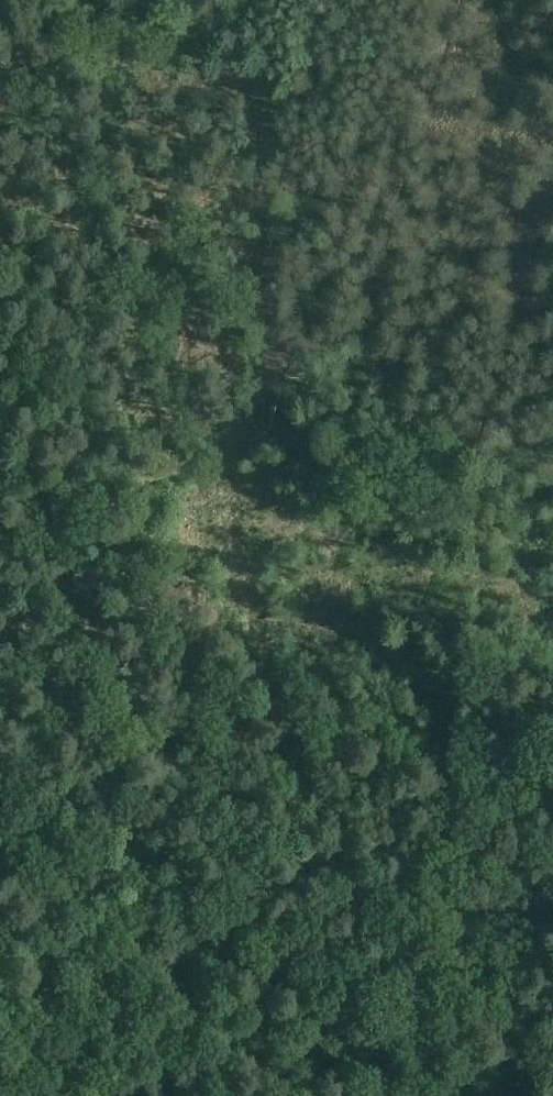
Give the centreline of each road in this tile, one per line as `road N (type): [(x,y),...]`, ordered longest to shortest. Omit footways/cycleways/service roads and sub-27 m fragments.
road 1 (track): [(0,507),(118,484),(239,433),(345,462),(552,539)]

